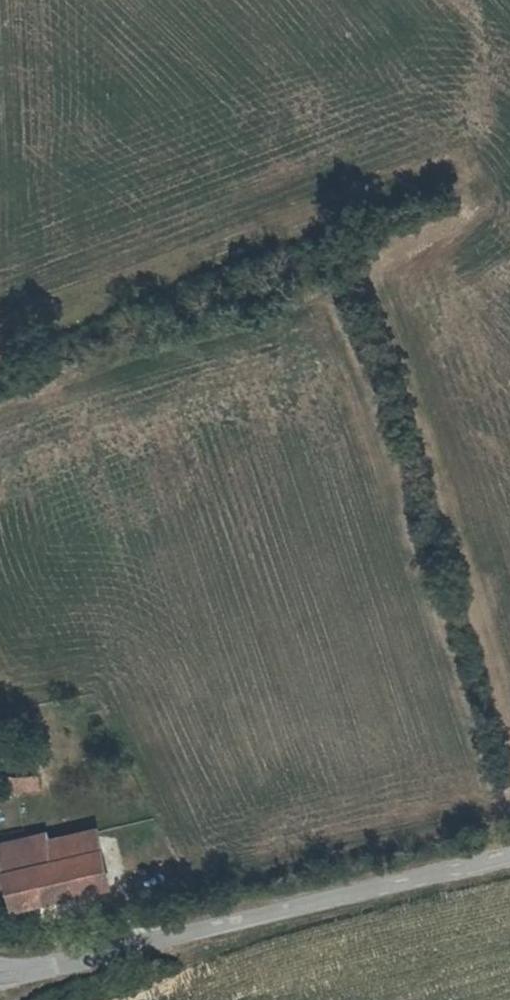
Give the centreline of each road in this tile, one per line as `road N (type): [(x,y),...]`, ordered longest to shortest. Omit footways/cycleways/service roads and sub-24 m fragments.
road 1 (unclassified): [(0,978),(126,957),(509,849)]

